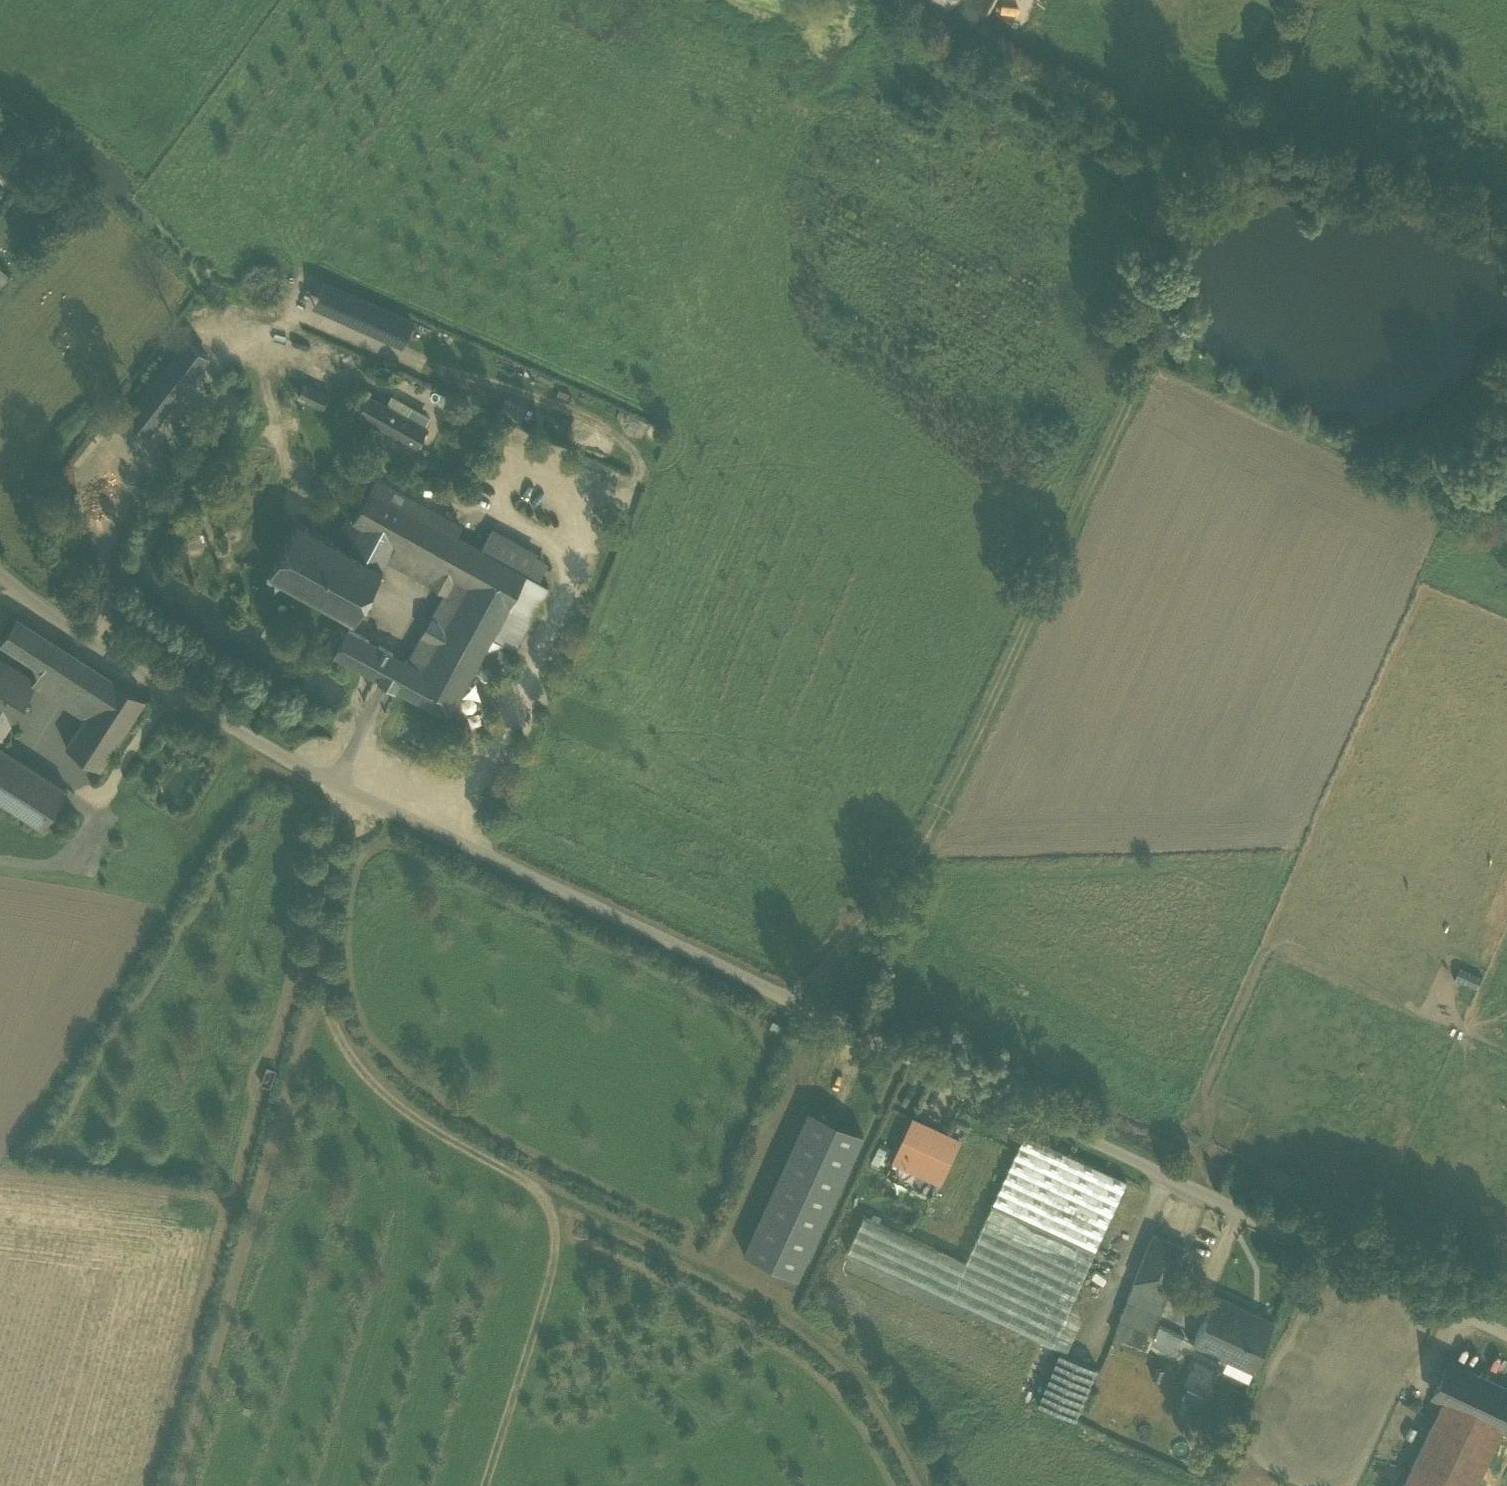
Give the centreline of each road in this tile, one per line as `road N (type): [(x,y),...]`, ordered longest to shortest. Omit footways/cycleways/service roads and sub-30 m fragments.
road 1 (unclassified): [(0,561),(96,642),(340,788),(1506,1335)]
road 2 (track): [(483,1485),(554,1266),(550,1215),(538,1184),(421,1116),(352,1052),(323,1009),(308,955),(340,788)]
road 3 (track): [(805,1003),(936,817),(1141,381)]
road 4 (track): [(538,1184),(797,1323),(866,1385),(917,1485)]

